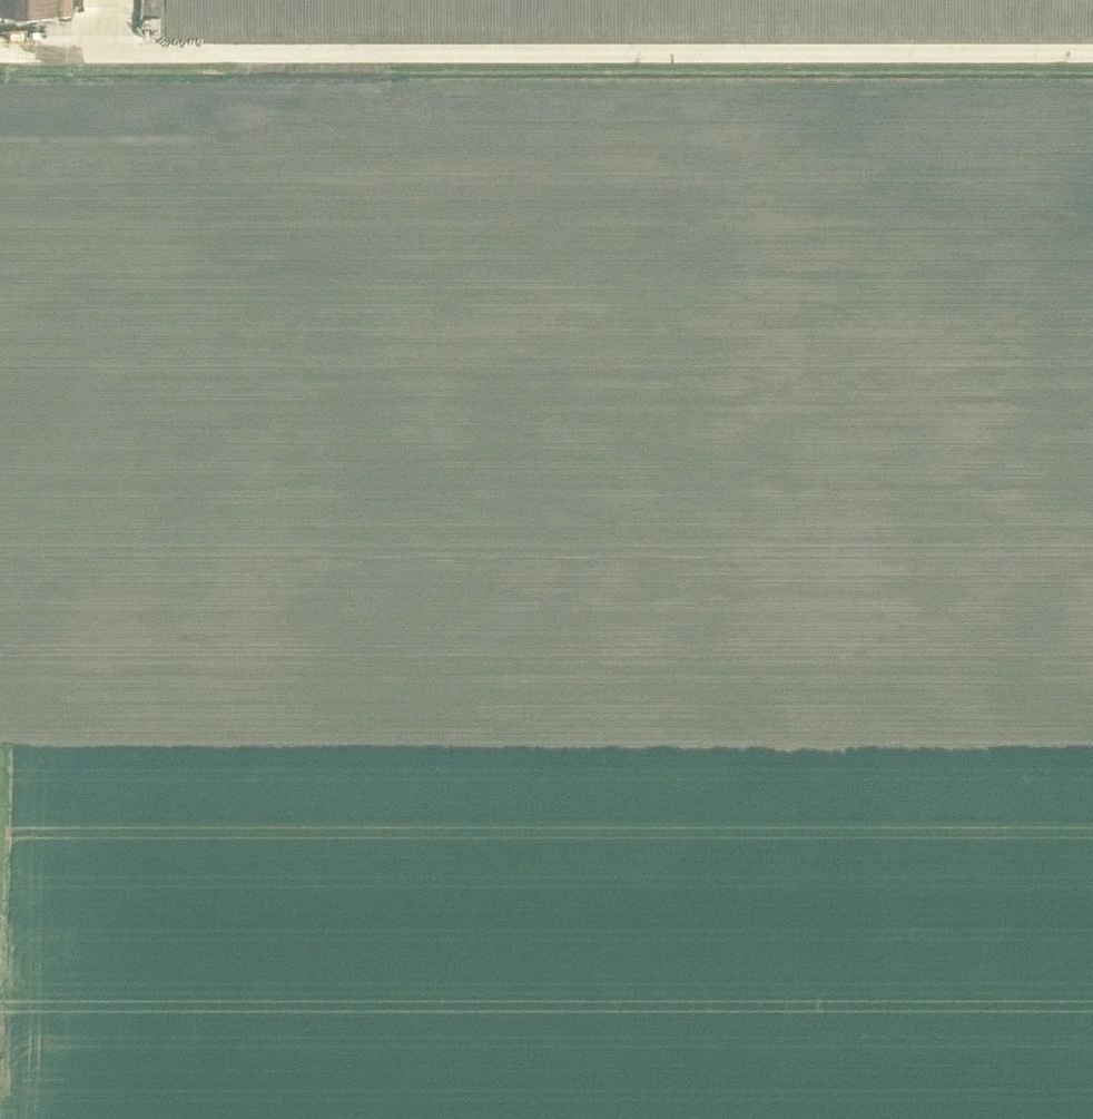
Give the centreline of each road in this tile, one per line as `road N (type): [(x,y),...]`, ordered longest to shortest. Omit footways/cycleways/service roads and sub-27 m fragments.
road 1 (track): [(12,53),(1092,55)]

